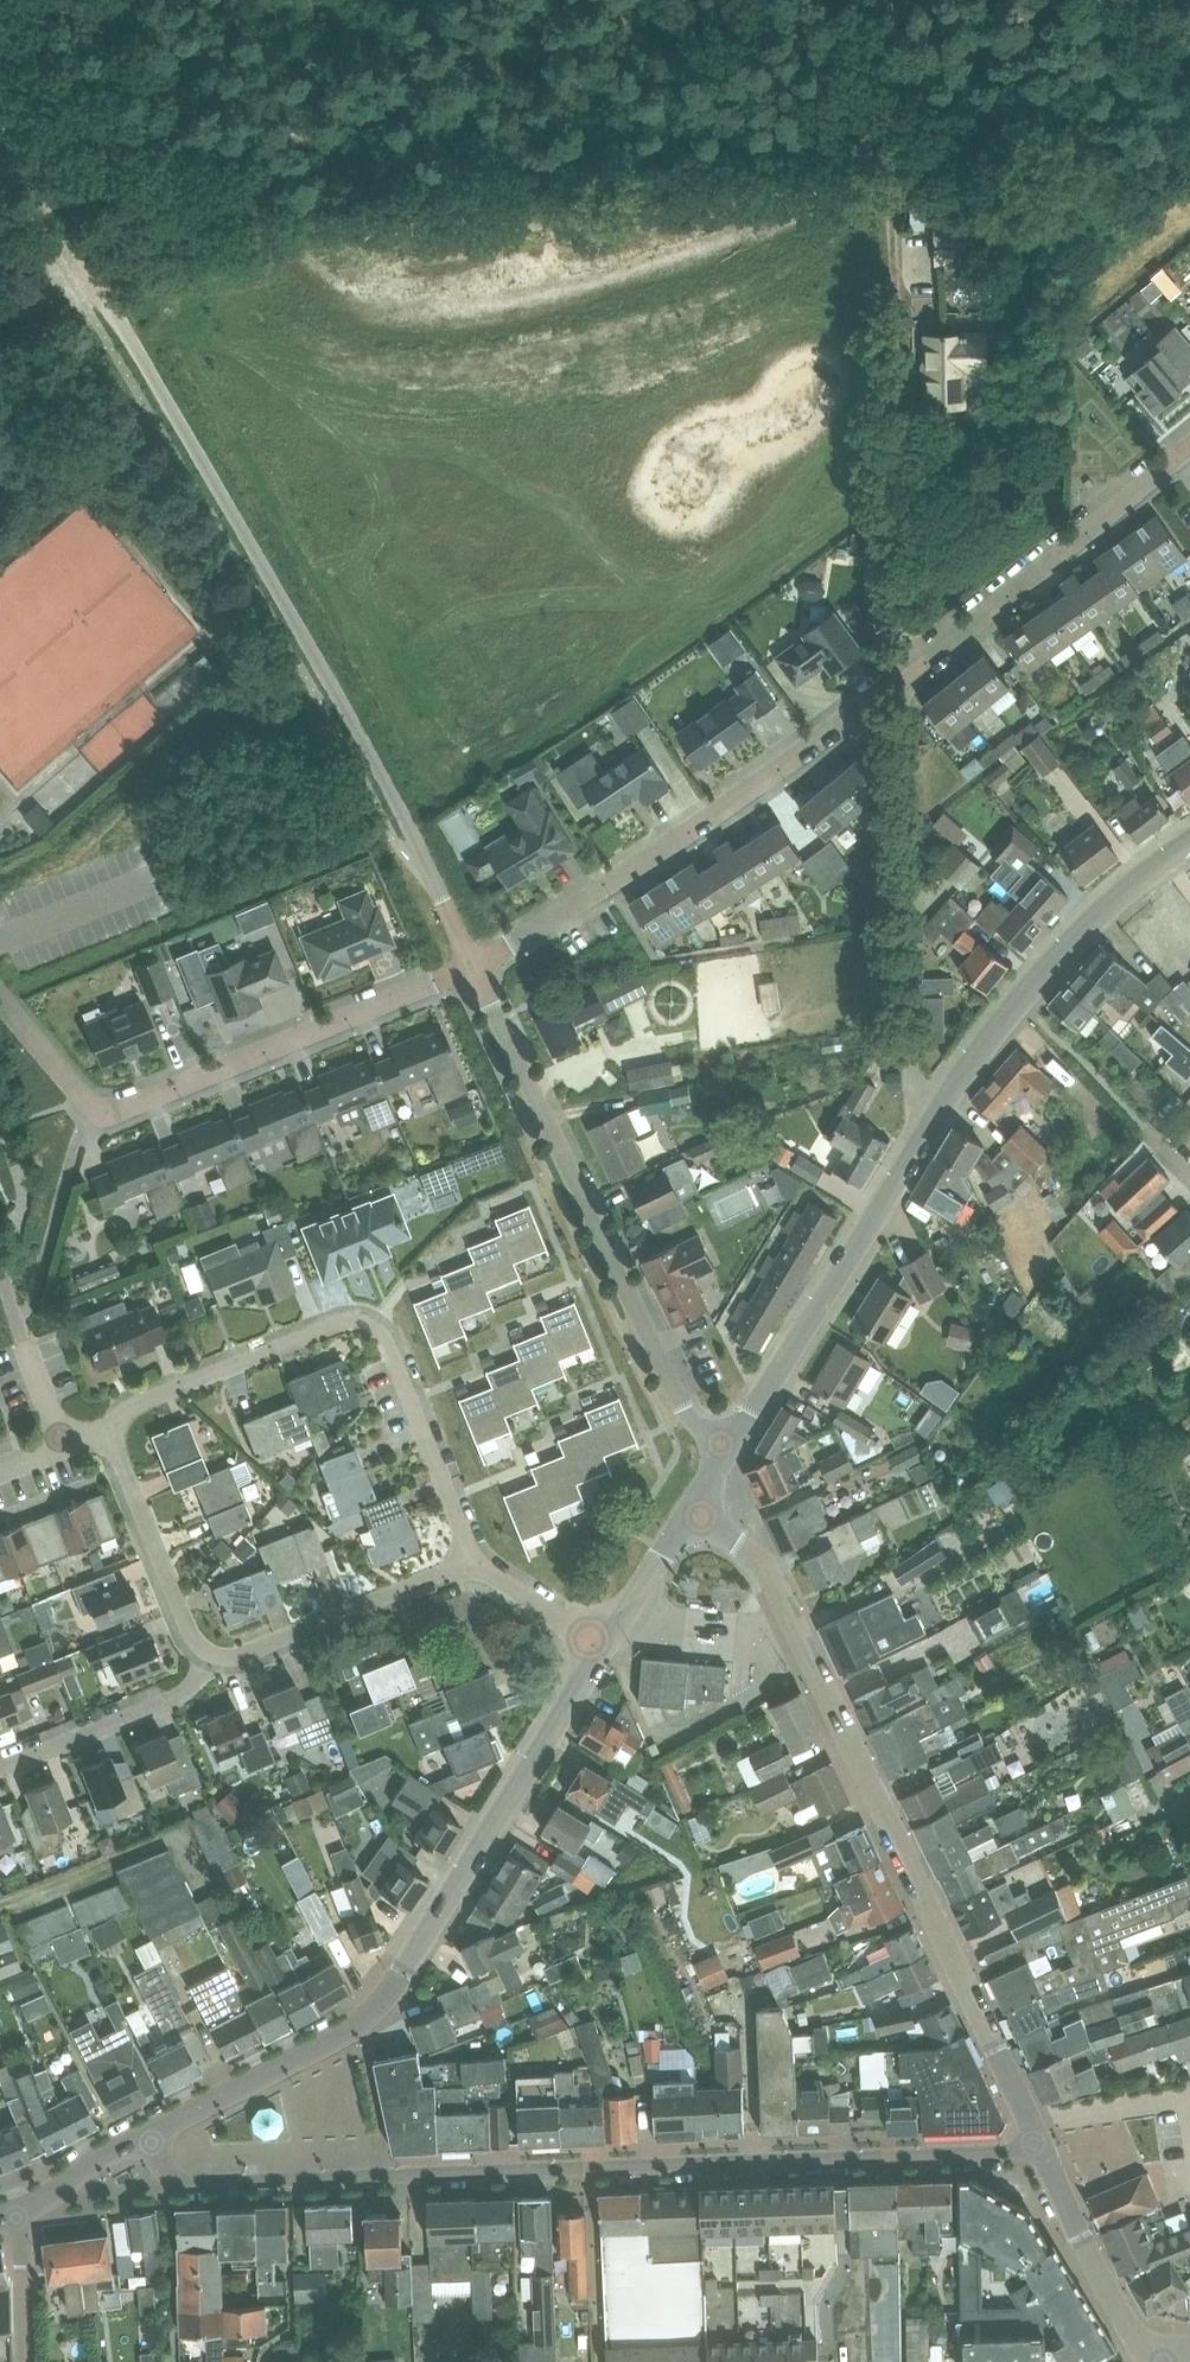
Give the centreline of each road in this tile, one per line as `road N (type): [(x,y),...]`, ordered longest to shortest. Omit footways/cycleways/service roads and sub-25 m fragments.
road 1 (residential): [(147,2133),(161,2162),(193,2180),(1004,2152),(1035,2143)]
road 2 (residential): [(1189,449),(914,677),(689,833),(472,965)]
road 3 (tertiary): [(720,1449),(1016,998),(1072,928),(1189,842)]
road 4 (unclassified): [(1035,2143),(789,1624),(755,1566),(690,1519)]
road 5 (tertiary): [(147,2133),(351,2035),(380,2009),(431,1942),(597,1652)]
road 6 (residential): [(472,965),(111,1119),(86,1111),(0,996)]
road 7 (unclassified): [(720,1449),(689,1422),(472,965)]
road 8 (residential): [(469,1558),(371,1331),(346,1325),(106,1427)]
road 9 (track): [(341,703),(92,279)]
road 10 (unclassified): [(472,965),(341,703)]
road 11 (residential): [(469,1558),(449,1575),(244,1664),(210,1664)]
road 12 (residential): [(210,1664),(190,1645),(106,1427)]
road 13 (unclassified): [(1147,2361),(1035,2143)]
road 14 (residential): [(210,1664),(191,1692),(157,1716),(0,1775)]
road 15 (track): [(92,279),(0,117)]
road 16 (unclassified): [(1035,2143),(1055,2122),(1189,2098)]
road 17 (tertiary): [(597,1652),(690,1519)]
road 18 (residential): [(597,1652),(469,1558)]
road 19 (tertiary): [(16,2216),(147,2133)]
road 20 (unclassified): [(26,2361),(16,2216)]

